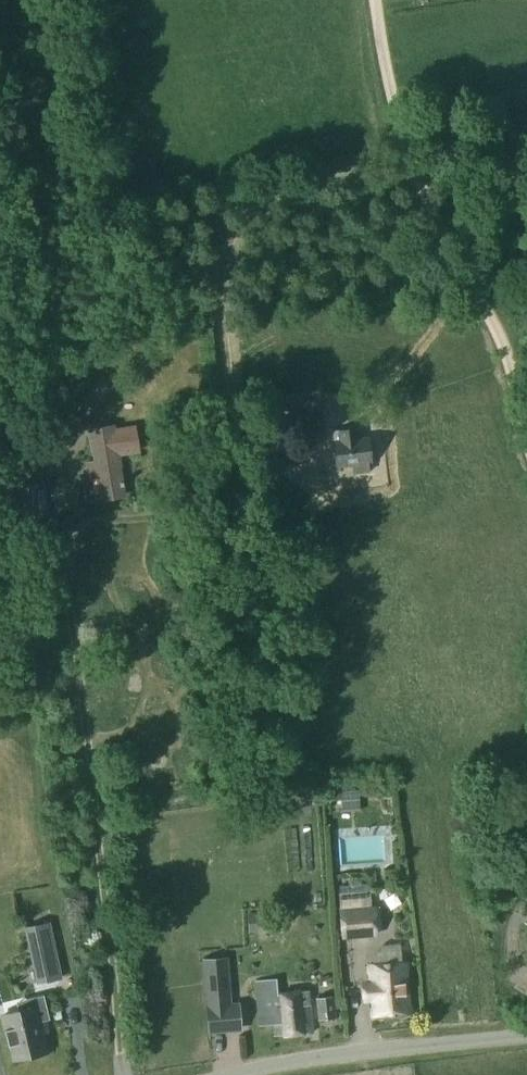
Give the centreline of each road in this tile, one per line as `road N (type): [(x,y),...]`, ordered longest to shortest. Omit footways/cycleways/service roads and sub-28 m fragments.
road 1 (track): [(128,1074),(66,542)]
road 2 (track): [(377,0),(403,140),(506,345),(526,420)]
road 3 (track): [(411,160),(255,202),(225,265),(221,313),(229,425),(251,425)]
road 4 (unclassified): [(224,1074),(350,1050),(526,1034)]

